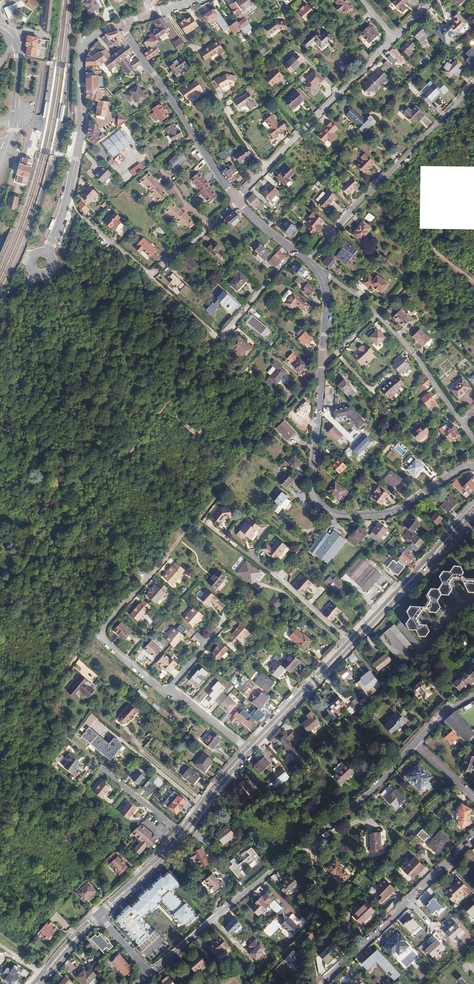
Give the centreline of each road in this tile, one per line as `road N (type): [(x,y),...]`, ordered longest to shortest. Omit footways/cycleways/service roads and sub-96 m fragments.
road 1 (residential): [(320,274),(326,308),(317,500),(336,515),(399,511),(473,467)]
road 2 (unclassified): [(149,973),(378,786),(416,742)]
road 3 (track): [(378,315),(165,559)]
road 4 (residential): [(120,25),(92,37),(80,58),(81,139),(63,216),(43,255)]
road 5 (residential): [(473,83),(309,261)]
road 6 (residential): [(237,200),(393,38)]
road 7 (residential): [(320,274),(361,299),(414,351),(469,427)]
road 8 (residential): [(473,838),(320,983)]
road 9 (residential): [(120,25),(237,200)]
road 10 (residential): [(83,218),(151,276),(237,200)]
road 11 (residential): [(165,559),(100,634),(168,692)]
road 12 (residential): [(351,642),(210,525)]
road 13 (track): [(361,299),(388,311),(473,207)]
road 14 (track): [(70,737),(184,836)]
road 15 (tertiary): [(249,750),(351,642)]
road 16 (tertiary): [(351,642),(436,549)]
road 17 (tertiary): [(187,828),(97,913)]
road 18 (tertiary): [(100,916),(187,828)]

